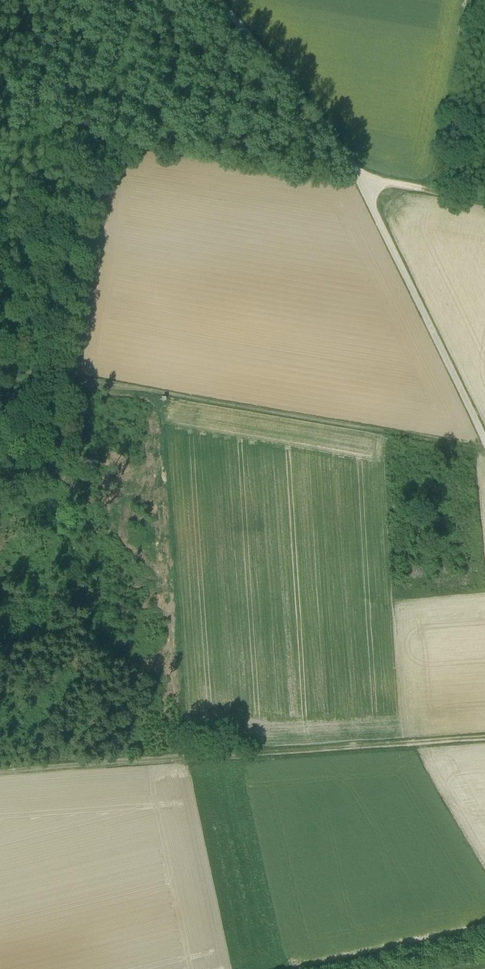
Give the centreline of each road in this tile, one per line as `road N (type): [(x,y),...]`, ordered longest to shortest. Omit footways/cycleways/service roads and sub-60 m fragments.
road 1 (unclassified): [(218,0),(306,100),(361,183),(484,436)]
road 2 (track): [(484,738),(0,770)]

